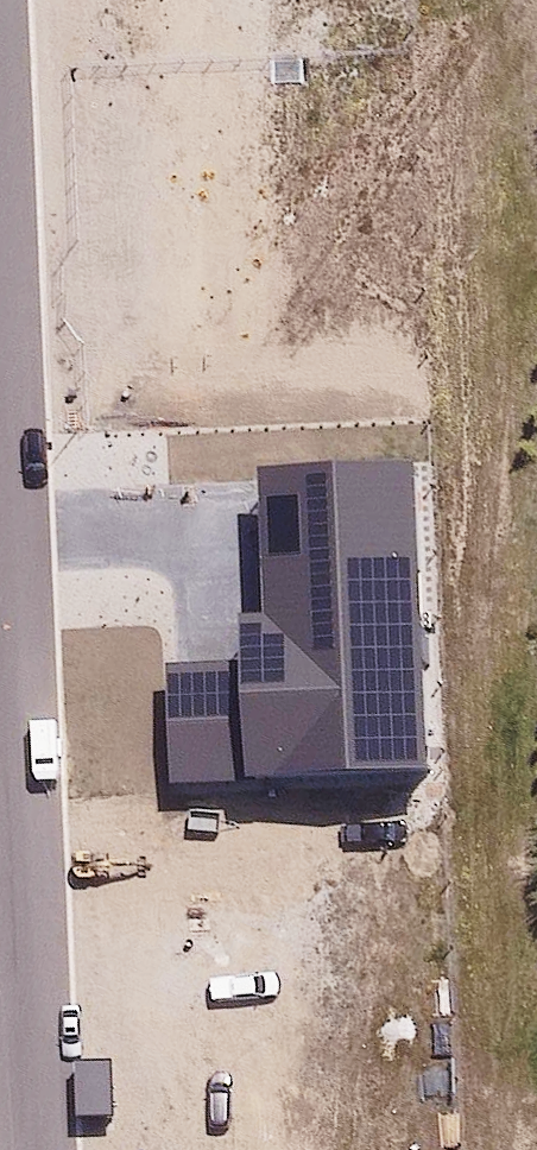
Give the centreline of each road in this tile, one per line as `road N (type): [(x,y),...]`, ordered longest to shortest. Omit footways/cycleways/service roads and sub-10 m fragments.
road 1 (residential): [(21,1149),(2,786)]

